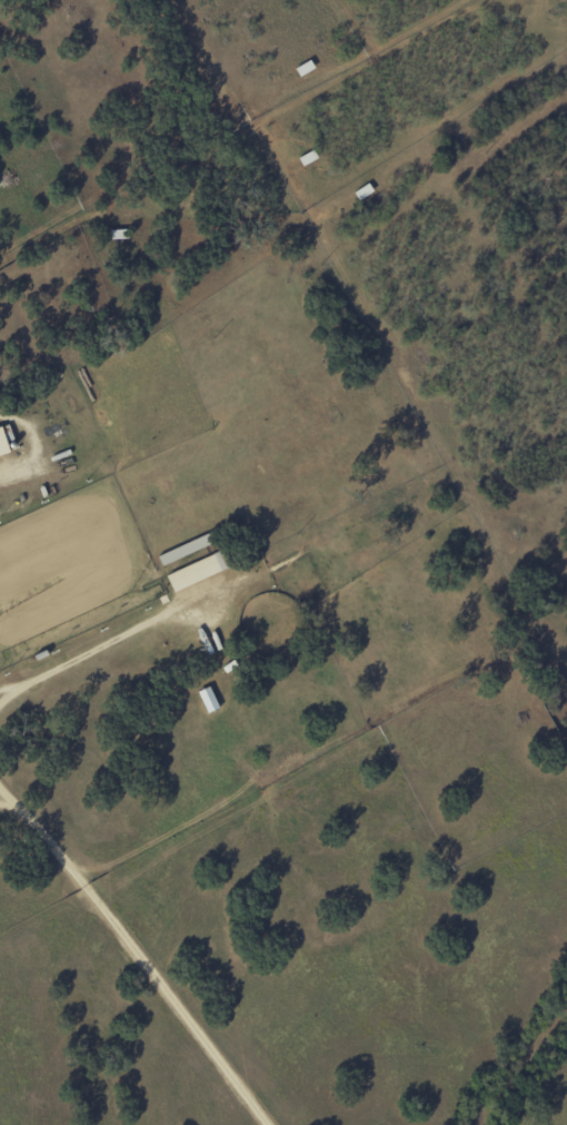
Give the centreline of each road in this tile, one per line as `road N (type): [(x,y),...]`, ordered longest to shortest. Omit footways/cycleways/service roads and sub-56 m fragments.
road 1 (residential): [(253,1124),(0,799)]

